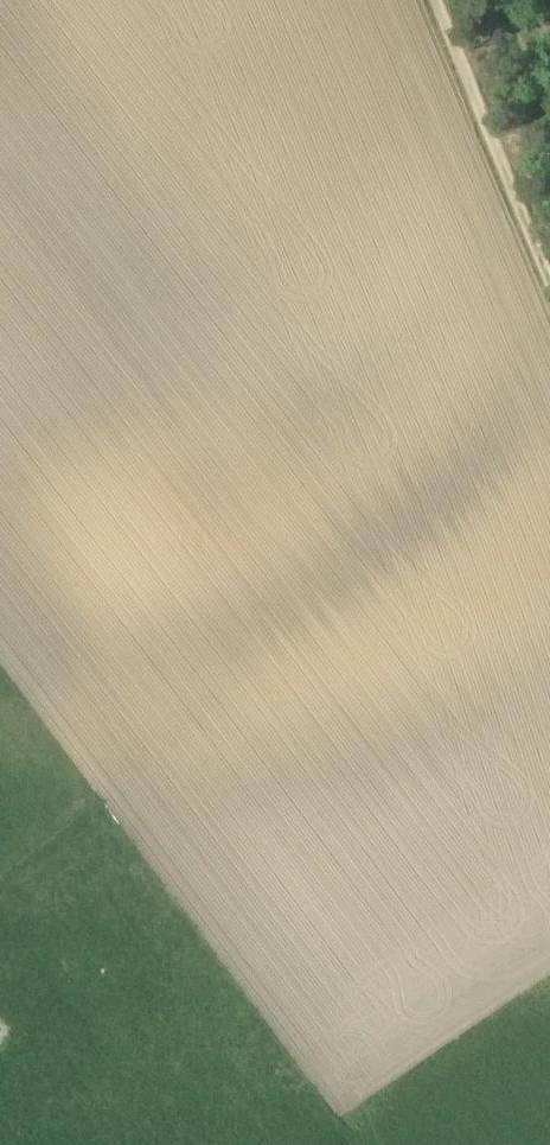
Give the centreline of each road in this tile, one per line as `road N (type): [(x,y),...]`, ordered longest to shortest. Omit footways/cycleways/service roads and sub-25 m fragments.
road 1 (track): [(549,267),(444,0)]

